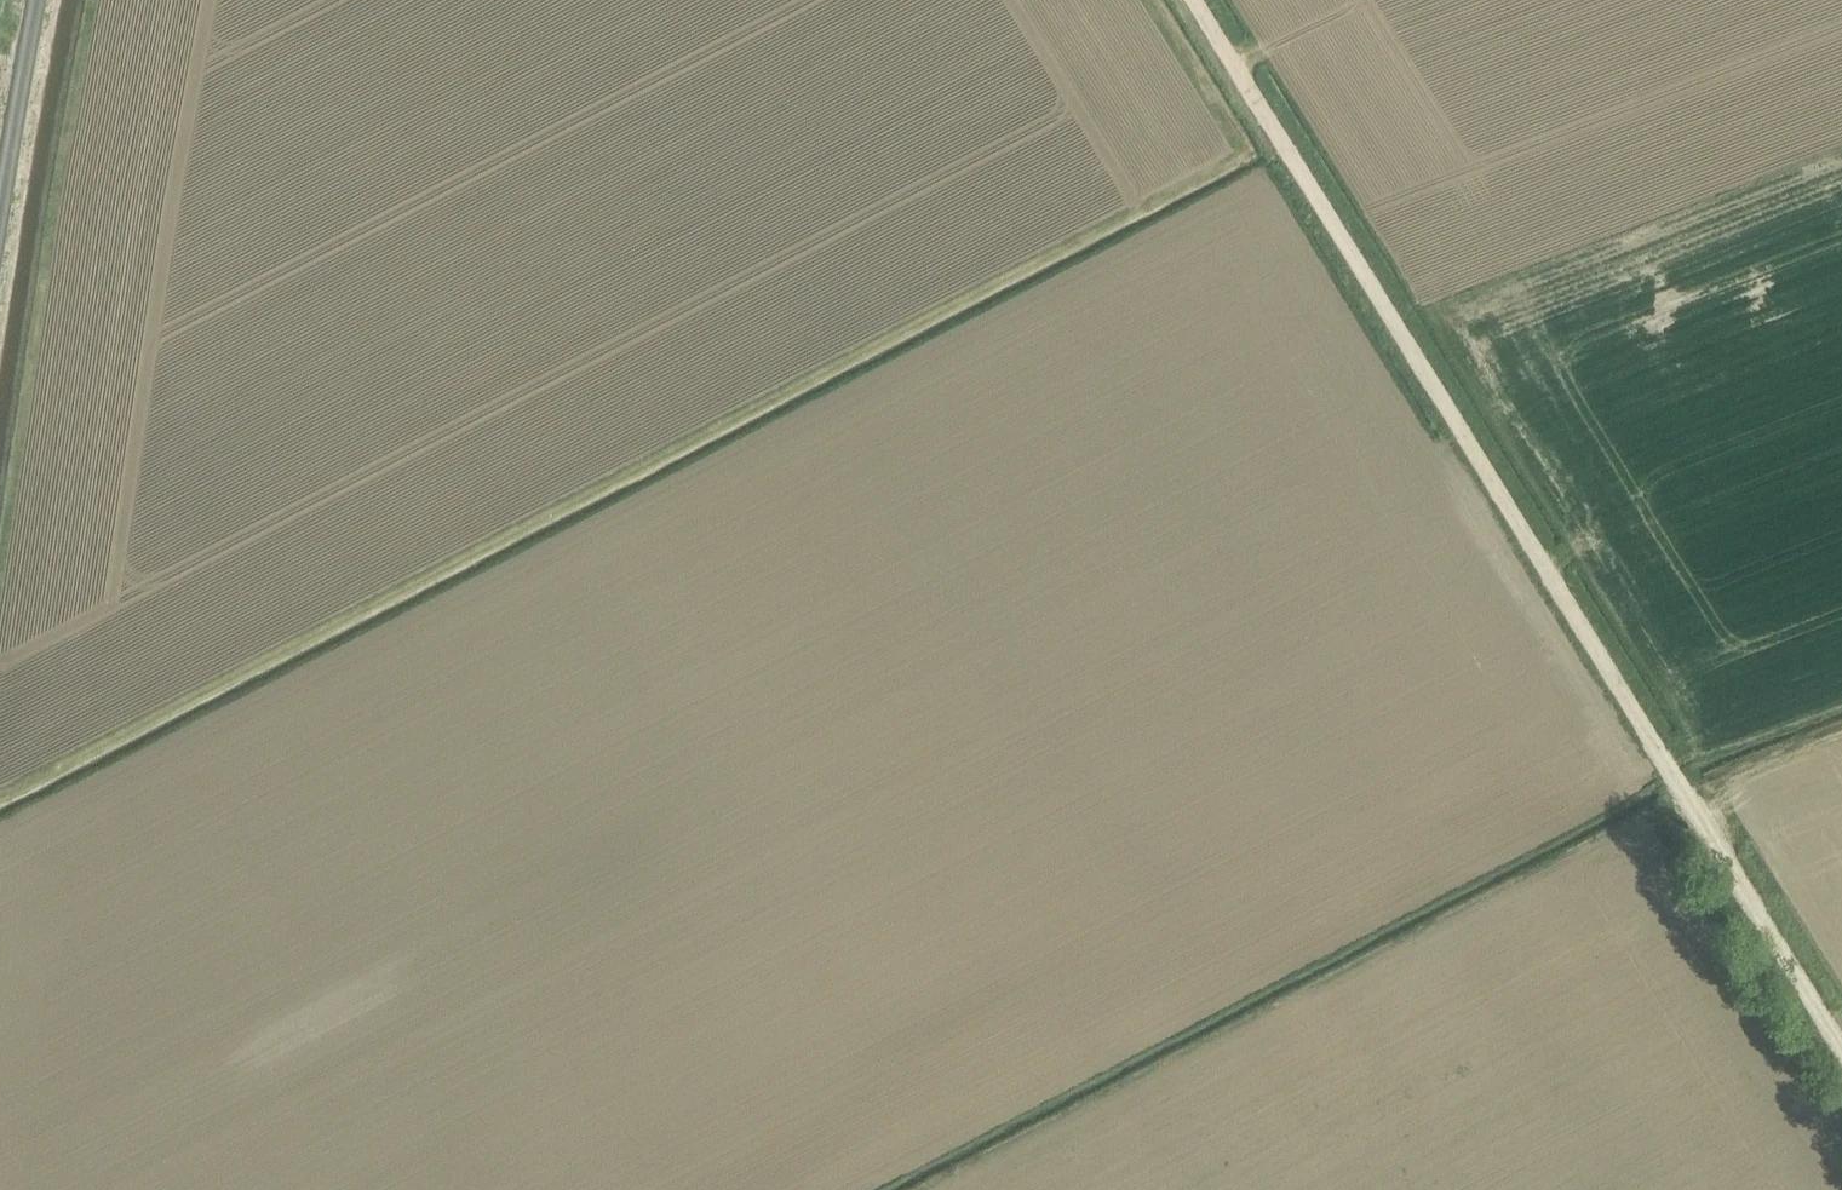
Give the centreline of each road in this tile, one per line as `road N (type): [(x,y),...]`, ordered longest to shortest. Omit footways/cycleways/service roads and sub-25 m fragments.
road 1 (unclassified): [(1841,1062),(1189,0)]

